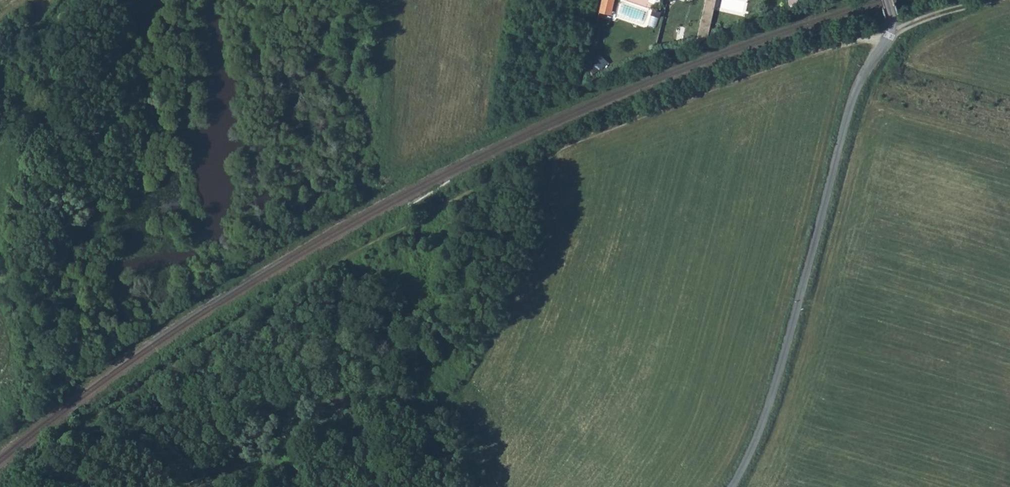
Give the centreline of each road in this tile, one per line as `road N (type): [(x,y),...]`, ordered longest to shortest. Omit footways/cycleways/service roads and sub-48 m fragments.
road 1 (track): [(892,34),(620,122),(467,192),(245,316),(89,421),(18,486)]
road 2 (unclassified): [(889,0),(892,34),(854,101),(787,355),(733,486)]

